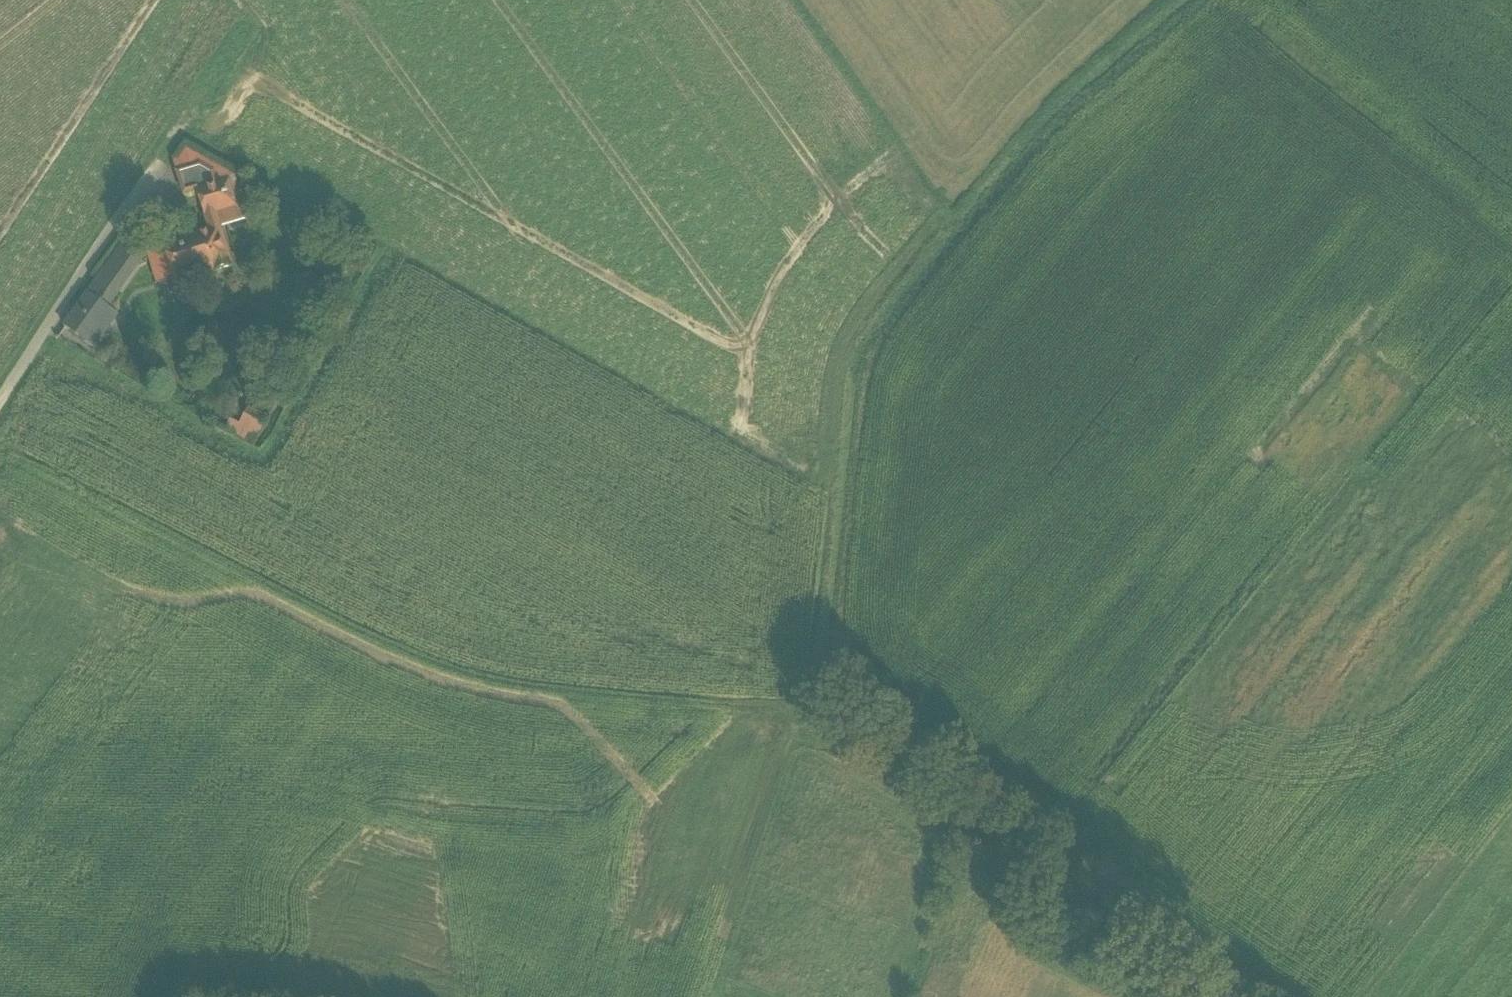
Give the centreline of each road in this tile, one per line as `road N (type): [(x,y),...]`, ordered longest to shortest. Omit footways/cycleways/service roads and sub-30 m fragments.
road 1 (residential): [(176,139),(0,399)]

